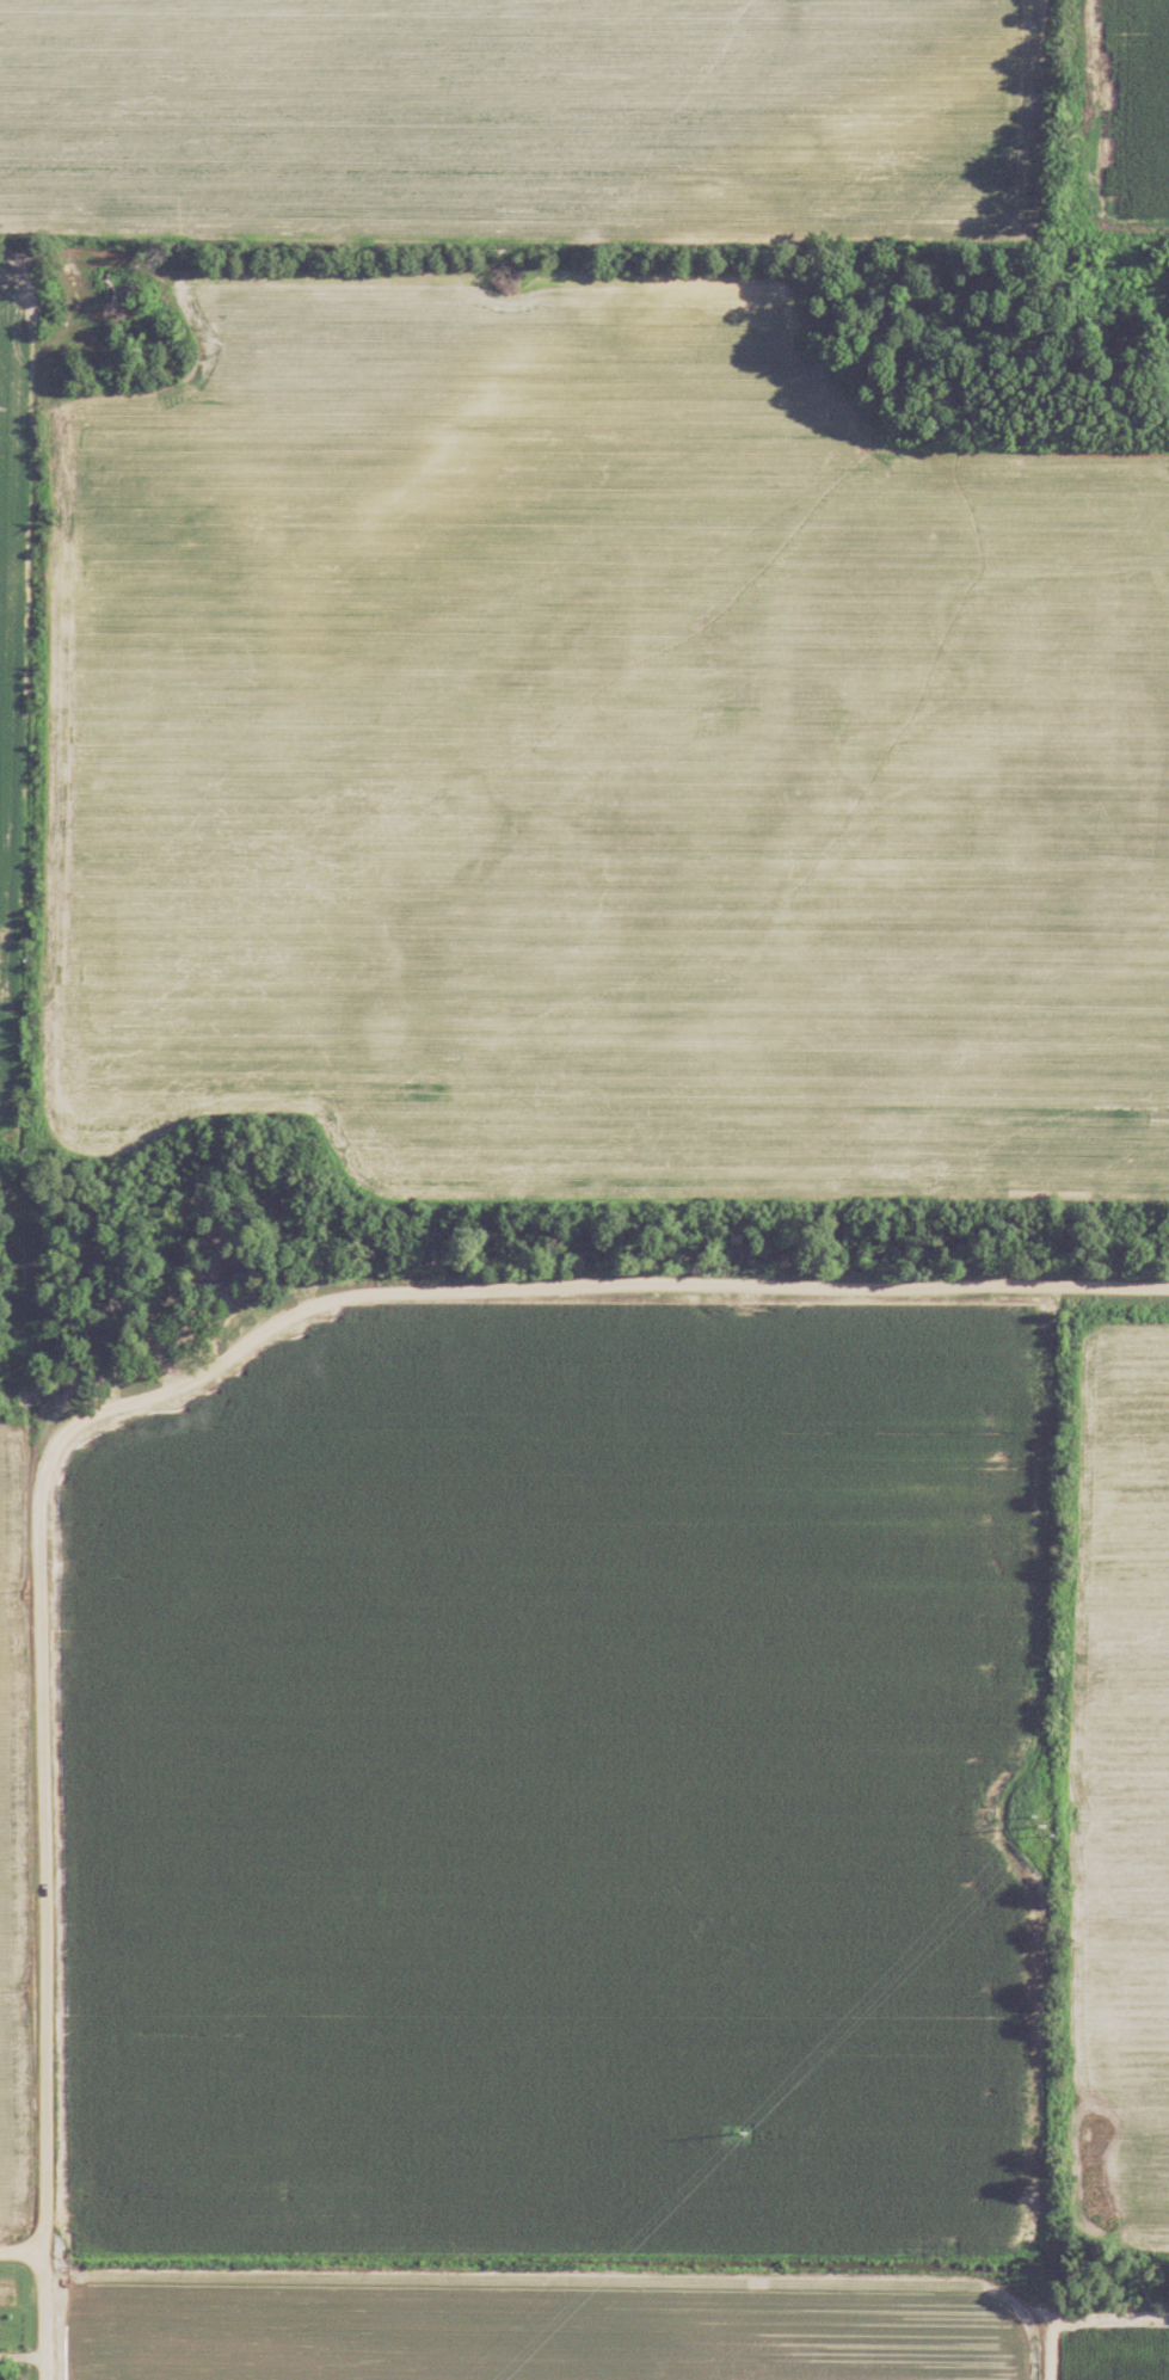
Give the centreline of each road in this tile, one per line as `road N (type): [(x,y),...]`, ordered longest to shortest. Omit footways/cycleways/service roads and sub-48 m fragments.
road 1 (residential): [(1168,1285),(384,1289),(315,1302),(271,1321),(205,1373),(149,1400),(82,1415),(60,1433),(38,1483),(43,2379)]

